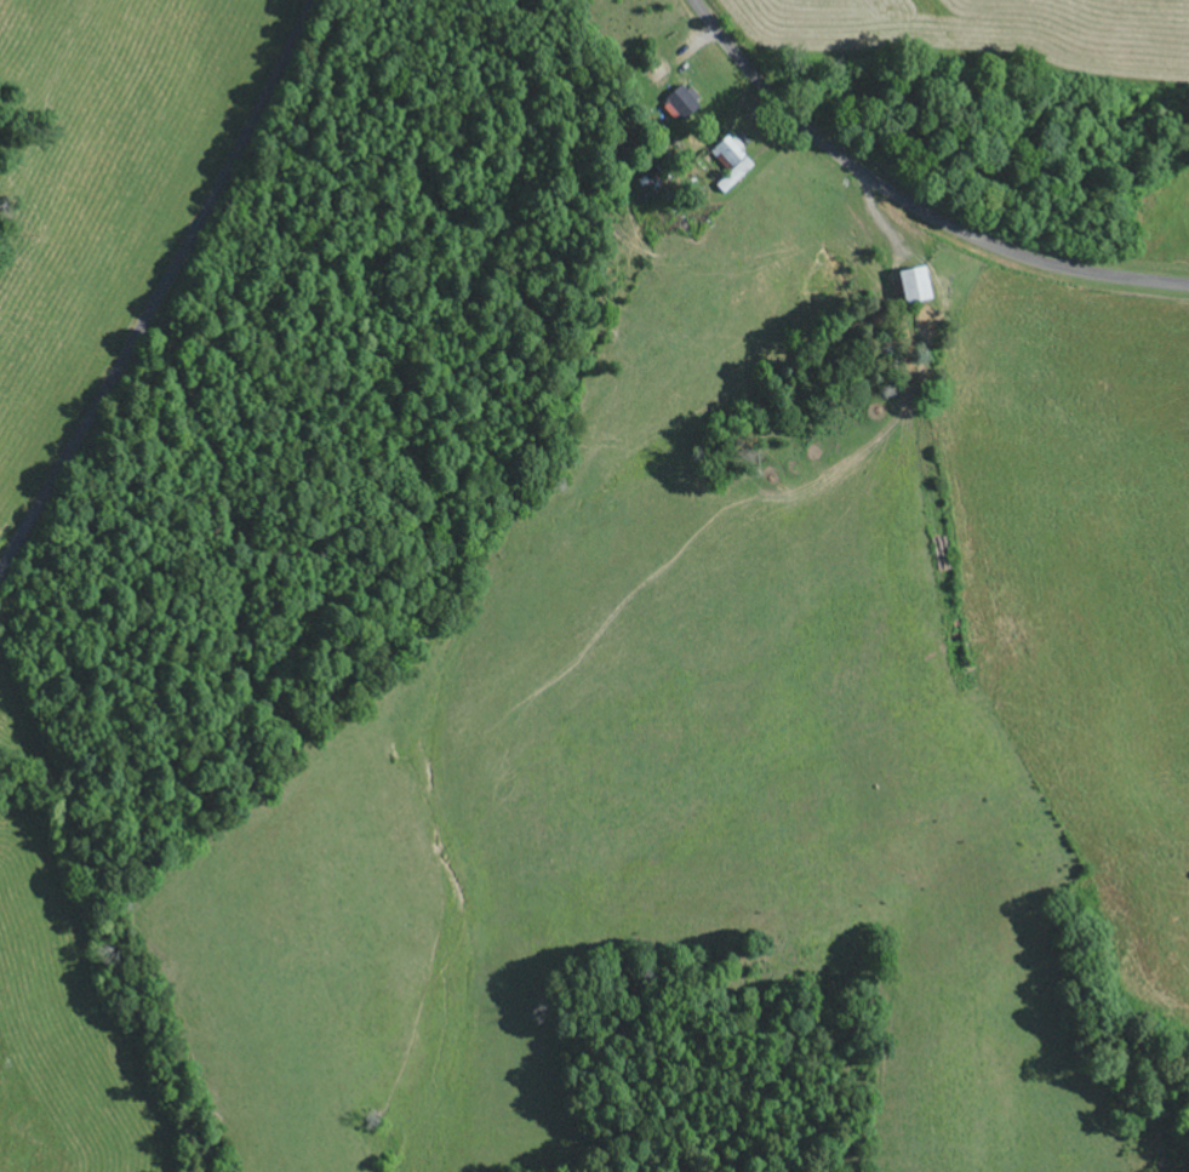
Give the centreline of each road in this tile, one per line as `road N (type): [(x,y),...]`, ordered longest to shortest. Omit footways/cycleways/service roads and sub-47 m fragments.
road 1 (residential): [(0,579),(138,347),(310,0)]
road 2 (residential): [(1188,286),(1058,265),(936,222),(806,130),(692,0)]

